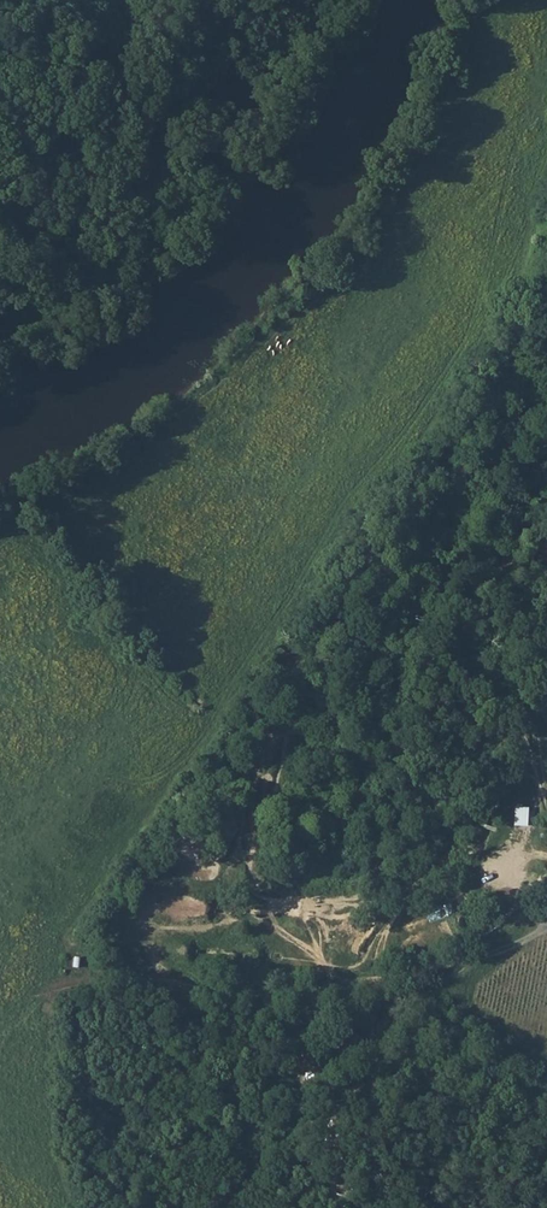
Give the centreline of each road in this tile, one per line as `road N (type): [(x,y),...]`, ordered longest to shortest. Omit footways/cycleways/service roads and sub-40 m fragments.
road 1 (track): [(546,930),(517,946),(334,991),(263,998),(120,980),(62,986),(58,964)]

